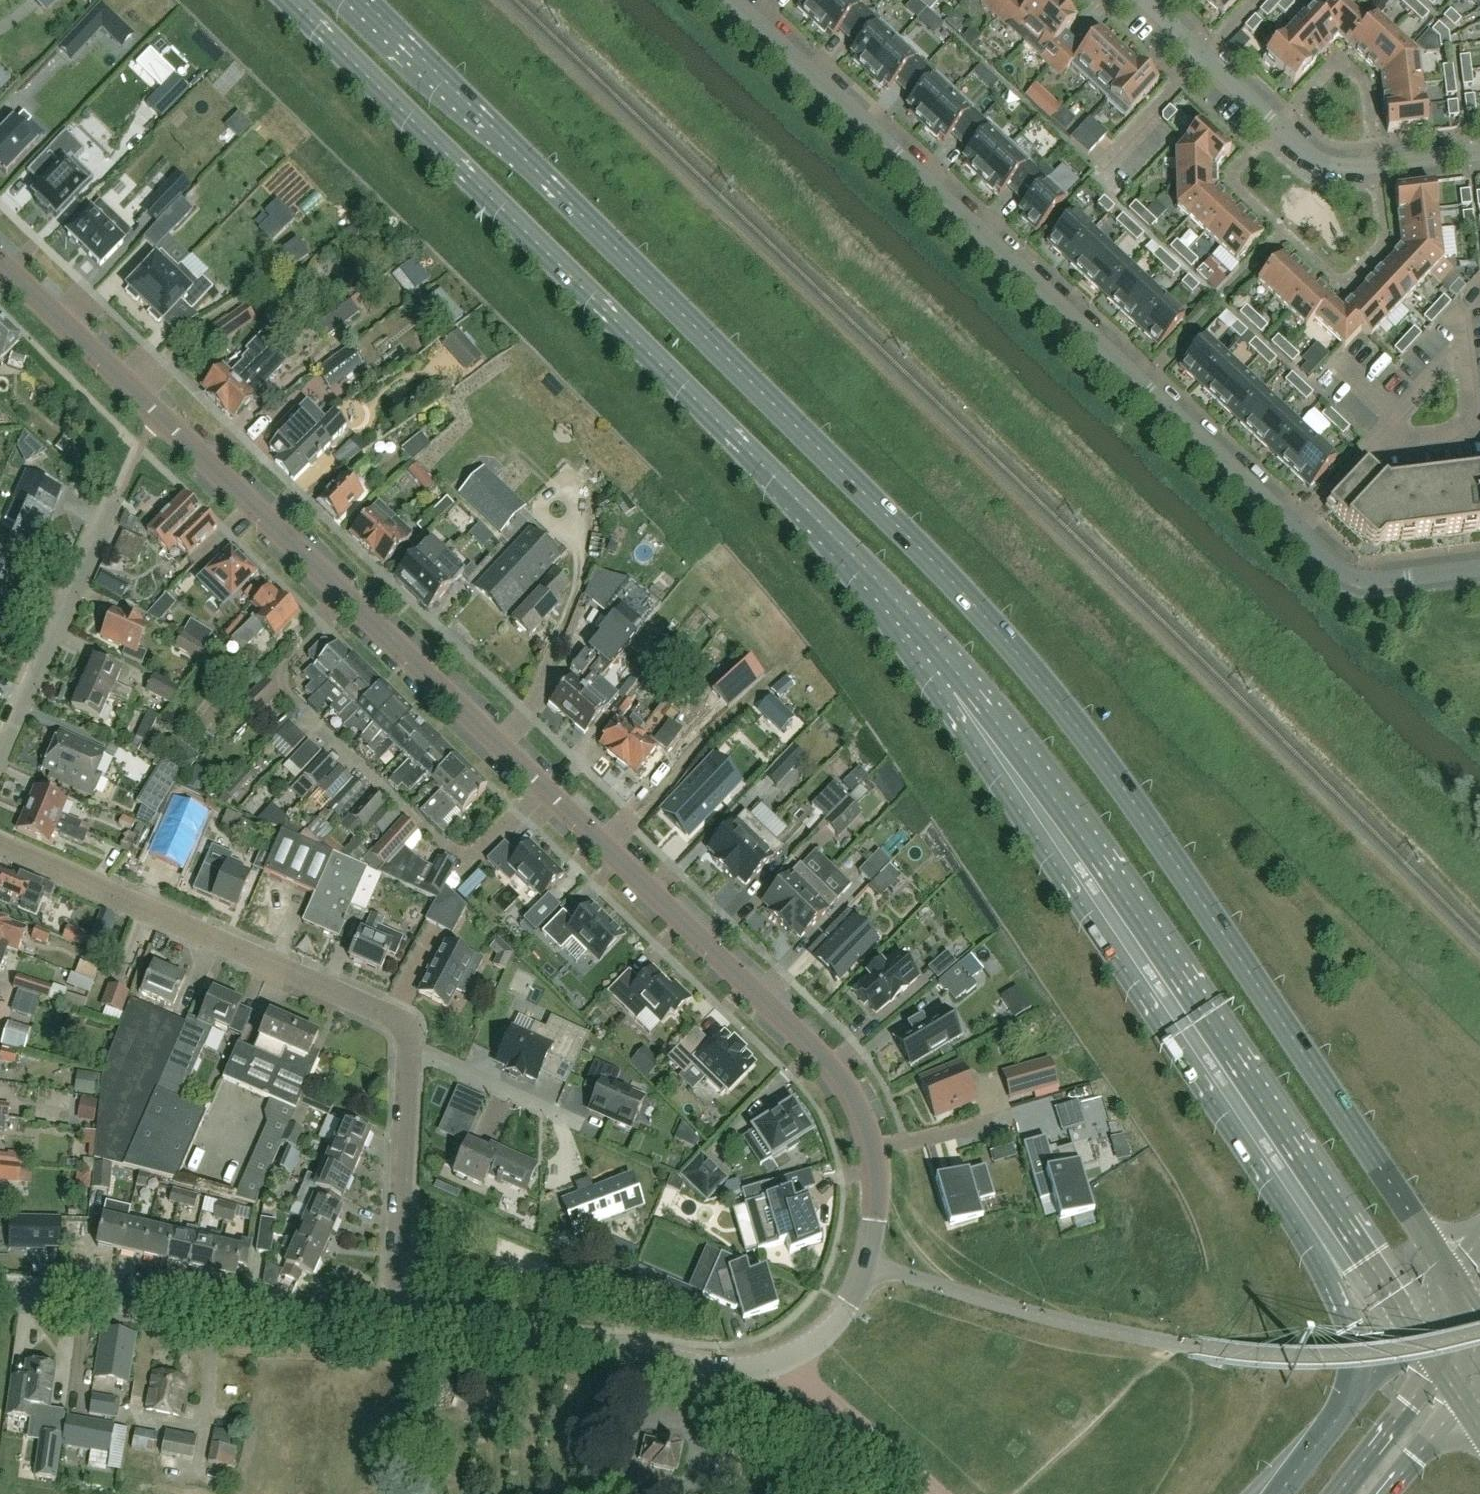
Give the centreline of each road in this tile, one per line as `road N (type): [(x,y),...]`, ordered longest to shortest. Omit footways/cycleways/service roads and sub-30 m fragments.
road 1 (primary): [(1458,1281),(1105,763),(985,618),(365,0)]
road 2 (primary): [(292,0),(919,626),(1037,774),(1331,1207)]
road 3 (residential): [(1479,566),(1350,583),(736,0)]
road 4 (tertiary): [(768,1366),(811,1347),(855,1291),(874,1216),(866,1134),(827,1065),(546,789)]
road 5 (residential): [(392,1328),(411,1043),(400,1021),(0,846)]
road 6 (tertiary): [(349,600),(0,264)]
road 7 (residential): [(546,789),(474,852),(456,851),(398,801),(288,691),(284,676),(349,600)]
road 8 (residential): [(1143,0),(1320,161),(1345,167),(1479,152)]
road 9 (tertiary): [(392,1328),(0,1293)]
road 10 (tertiary): [(768,1366),(392,1328)]
road 11 (residential): [(113,503),(0,766)]
road 12 (tertiary): [(546,789),(349,600)]
road 13 (primary): [(1331,1207),(1331,1282),(1356,1343),(1346,1410)]
road 14 (residential): [(930,1493),(846,1418),(768,1366)]
road 15 (primary): [(1336,1493),(1436,1365)]
road 16 (primary): [(1331,1207),(1413,1330)]
road 17 (primary): [(1384,1493),(1462,1401)]

